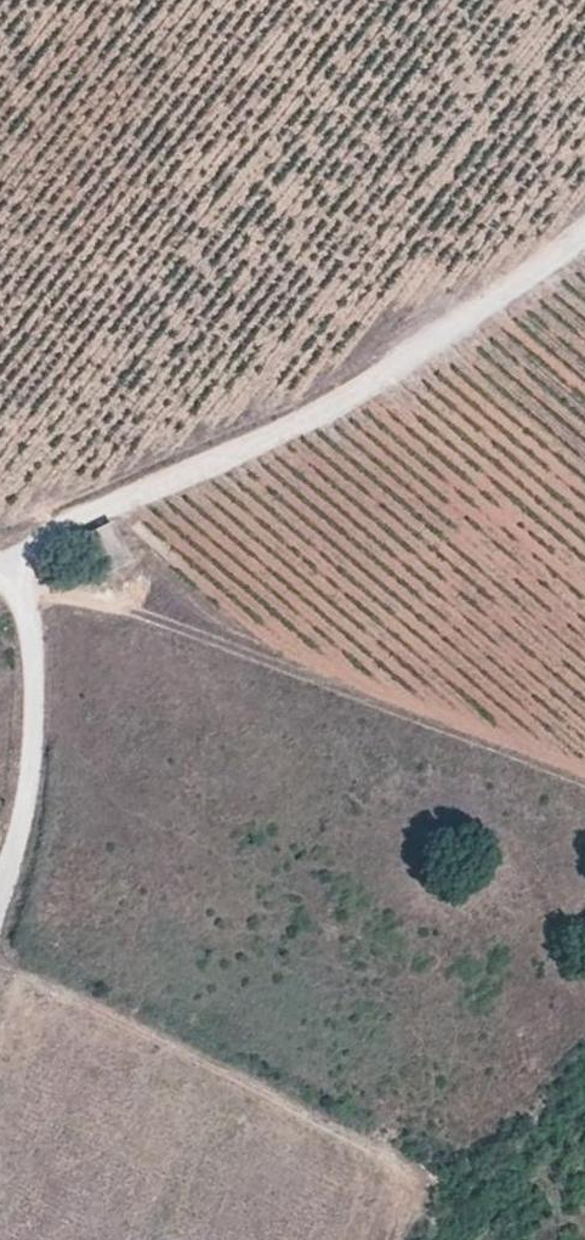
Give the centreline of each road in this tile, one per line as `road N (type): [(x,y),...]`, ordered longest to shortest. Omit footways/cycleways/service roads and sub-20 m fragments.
road 1 (track): [(0,560),(56,526),(286,426),(392,370),(584,241)]
road 2 (track): [(0,570),(196,630),(584,781)]
road 3 (unclassified): [(0,900),(33,781),(39,661),(20,576)]

